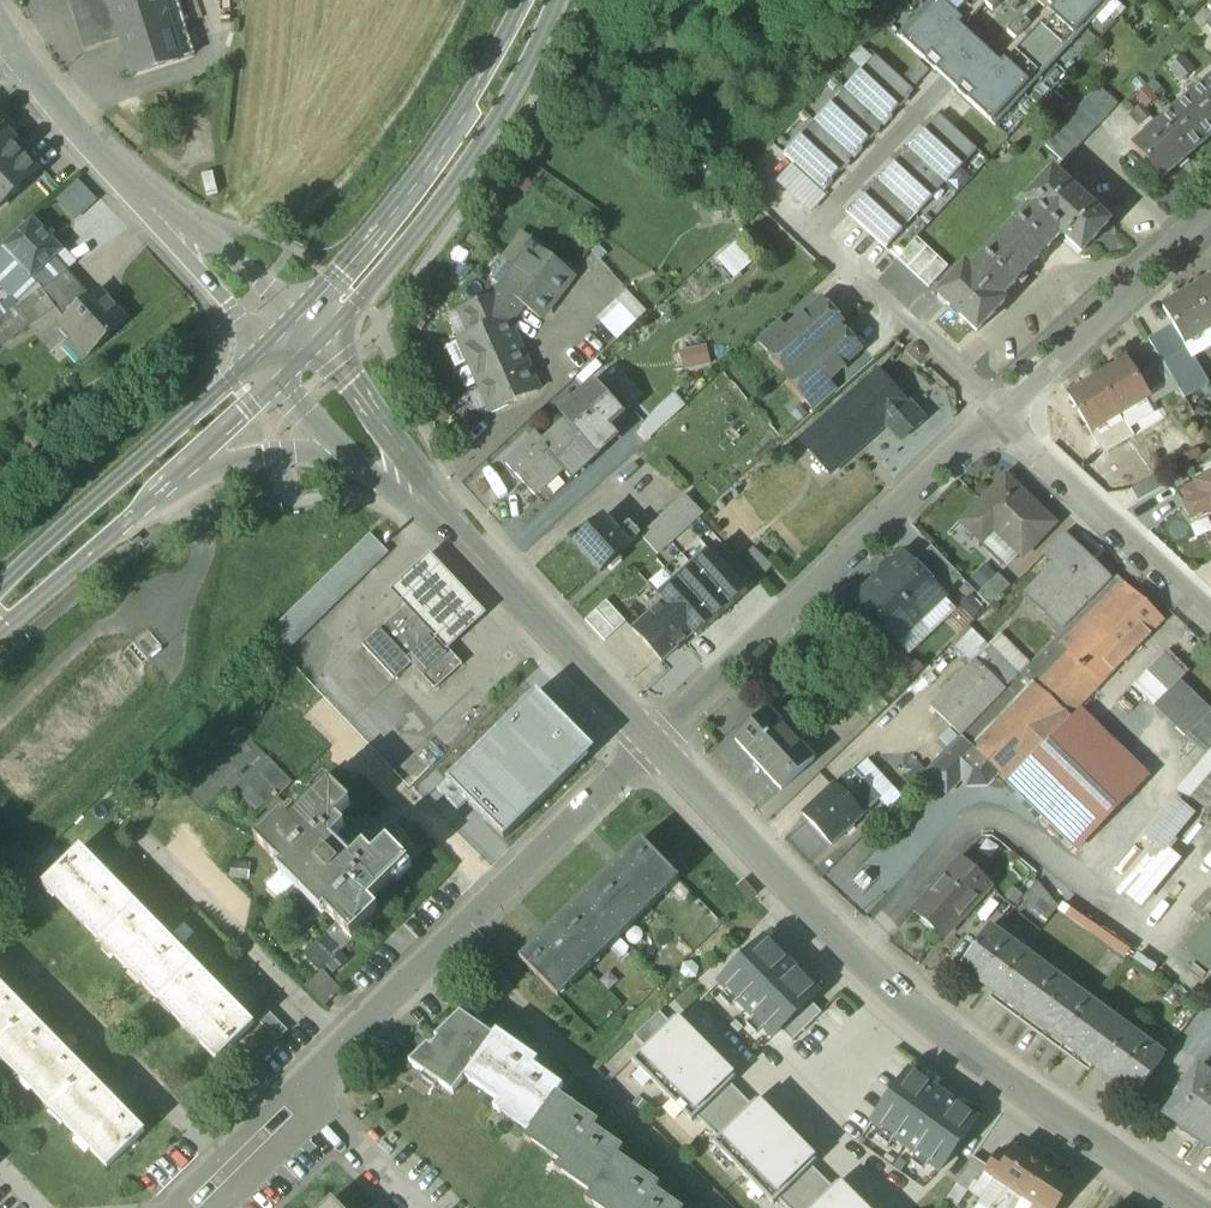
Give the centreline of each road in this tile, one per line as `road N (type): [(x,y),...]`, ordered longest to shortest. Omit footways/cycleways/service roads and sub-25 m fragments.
road 1 (unclassified): [(652,741),(813,912),(1180,1207)]
road 2 (residential): [(652,741),(1000,415)]
road 3 (secondary): [(337,349),(421,260),(488,165),(578,0)]
road 4 (secondary): [(545,0),(445,172),(314,326)]
road 5 (residential): [(456,941),(723,1207)]
road 6 (secondary): [(275,366),(0,614)]
road 7 (unclassified): [(424,503),(652,741)]
road 8 (residential): [(1000,415),(1210,210)]
road 9 (residential): [(1210,612),(1000,415)]
road 10 (residential): [(652,741),(456,941)]
road 11 (secondary): [(151,529),(219,494),(284,474),(338,475),(387,489)]
road 12 (residential): [(456,941),(345,1049),(315,1100)]
road 13 (residential): [(172,224),(32,66)]
road 14 (secondary): [(151,529),(296,389)]
road 15 (secondary): [(0,656),(151,529)]
road 16 (residential): [(172,224),(179,248),(275,366)]
road 17 (unclassified): [(424,503),(337,349)]
road 18 (residential): [(314,326),(196,230),(172,224)]
road 19 (residential): [(315,1100),(418,1207)]
road 20 (residential): [(315,1100),(214,1207)]
road 21 (unclassified): [(296,389),(387,489)]

